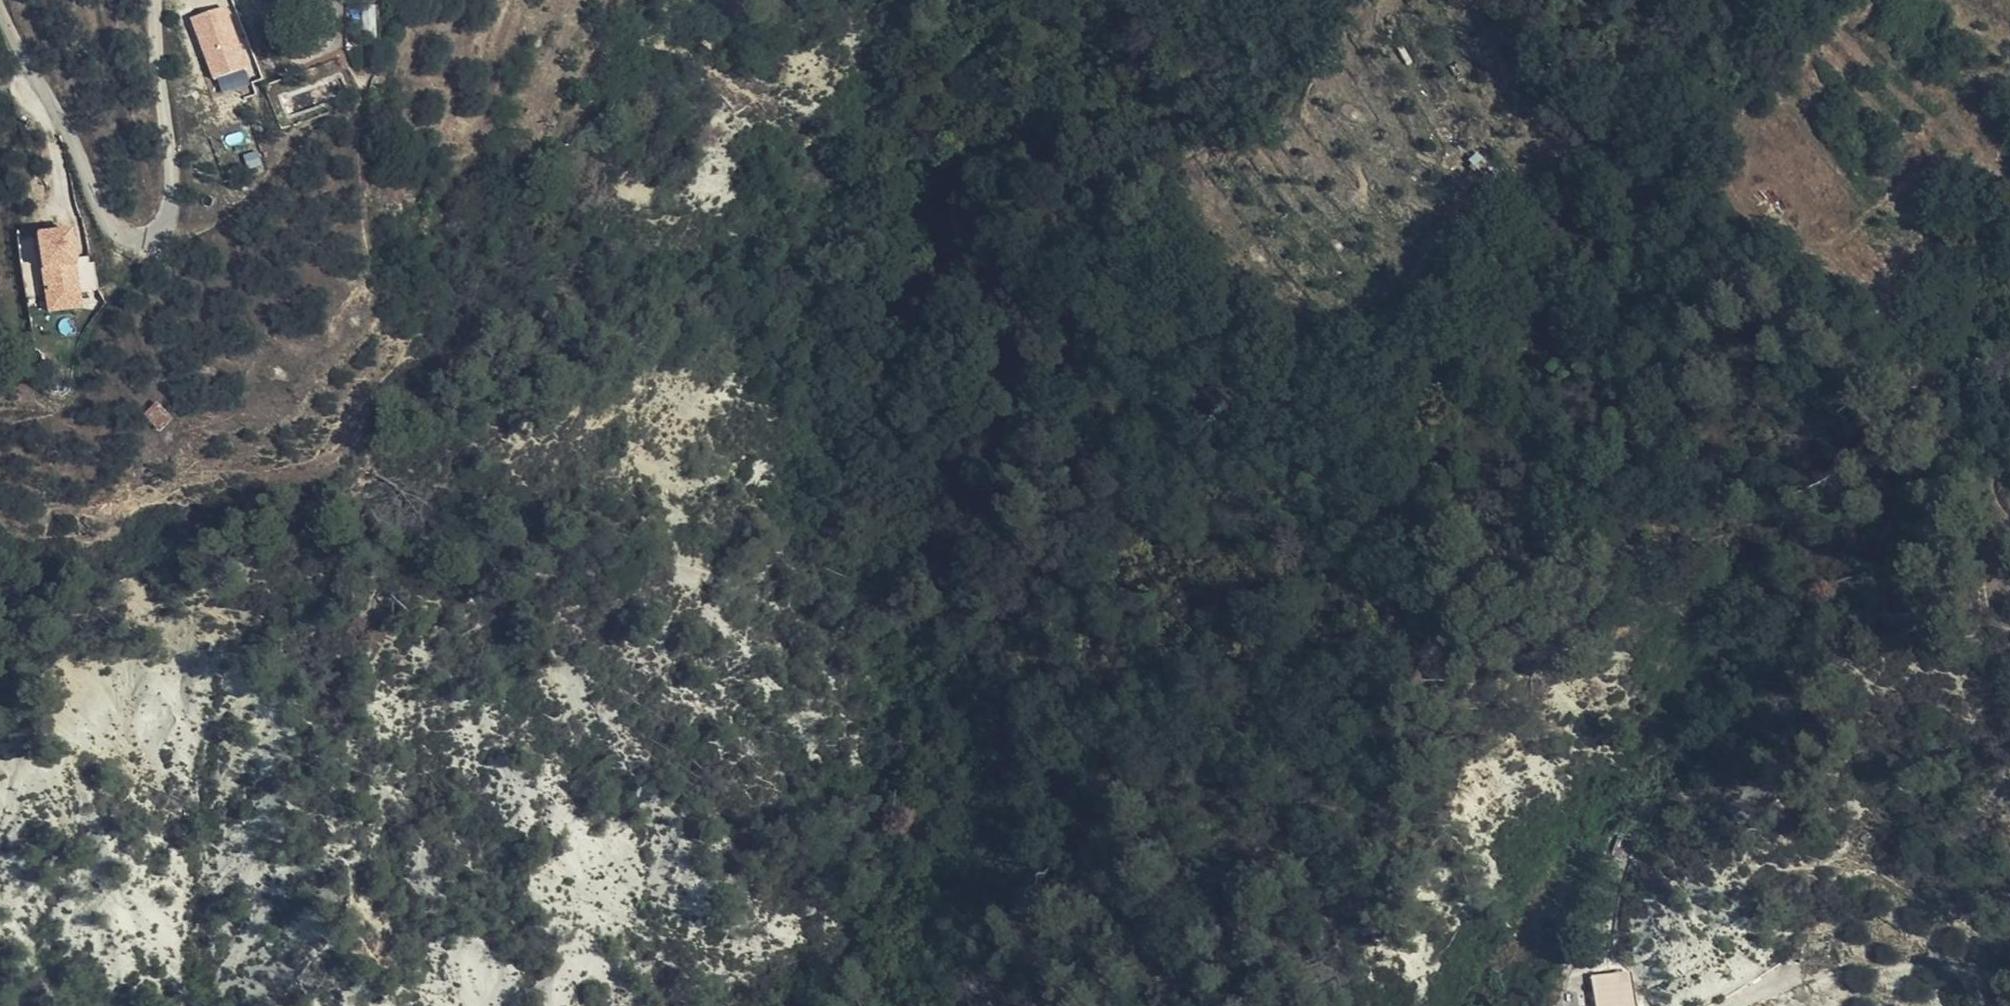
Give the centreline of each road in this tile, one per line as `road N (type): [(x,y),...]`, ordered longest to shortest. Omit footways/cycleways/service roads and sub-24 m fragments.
road 1 (residential): [(0,7),(113,229),(145,242),(161,232),(174,191),(153,0)]
road 2 (residential): [(257,0),(295,54),(317,50),(328,35),(313,0)]

